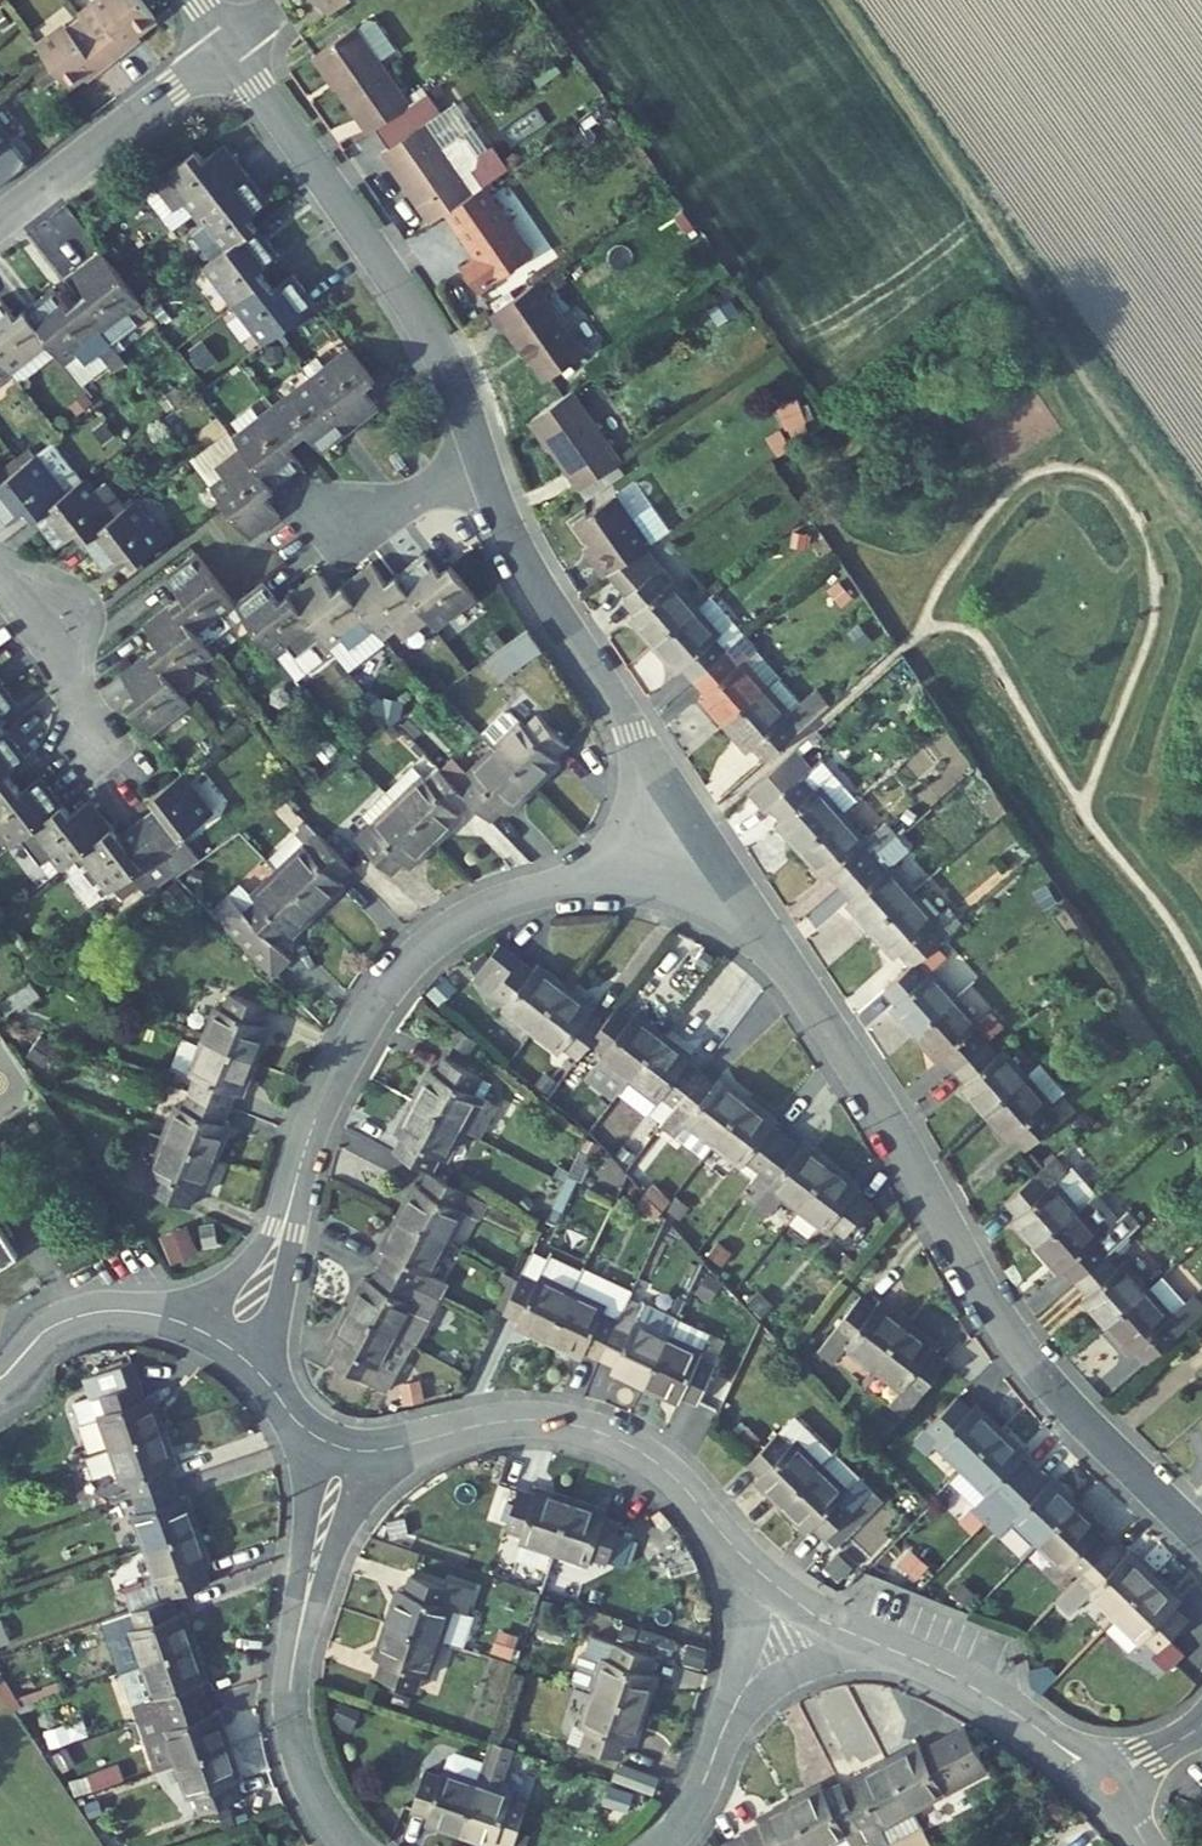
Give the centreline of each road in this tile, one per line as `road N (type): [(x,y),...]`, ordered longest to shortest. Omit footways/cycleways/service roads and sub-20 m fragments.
road 1 (residential): [(695,827),(858,1071),(1010,1335),(1063,1401),(1201,1534)]
road 2 (residential): [(695,827),(608,874),(458,926),(415,957),(388,988),(328,1094),(284,1227)]
road 3 (residential): [(227,45),(414,310),(487,476)]
road 4 (residential): [(336,1445),(372,1450),(526,1423),(603,1434),(668,1473),(745,1561)]
road 5 (residential): [(336,1445),(293,1704),(312,1784),(352,1845)]
road 6 (residential): [(487,476),(544,596),(695,827)]
road 7 (residential): [(0,223),(227,45)]
road 8 (residential): [(888,1645),(991,1699),(1109,1792)]
road 9 (residential): [(0,573),(55,635),(88,754)]
road 10 (residential): [(167,1318),(114,1311),(64,1323),(0,1381)]
road 11 (residential): [(745,1561),(888,1645)]
road 12 (residential): [(736,1704),(823,1658),(888,1645)]
road 13 (residential): [(664,1845),(692,1811),(736,1704)]
road 14 (residential): [(487,476),(337,522)]
road 15 (residential): [(284,1227),(286,1292),(261,1374)]
road 16 (residential): [(167,1318),(242,1269),(284,1227)]
road 17 (residential): [(736,1704),(748,1625),(745,1561)]

